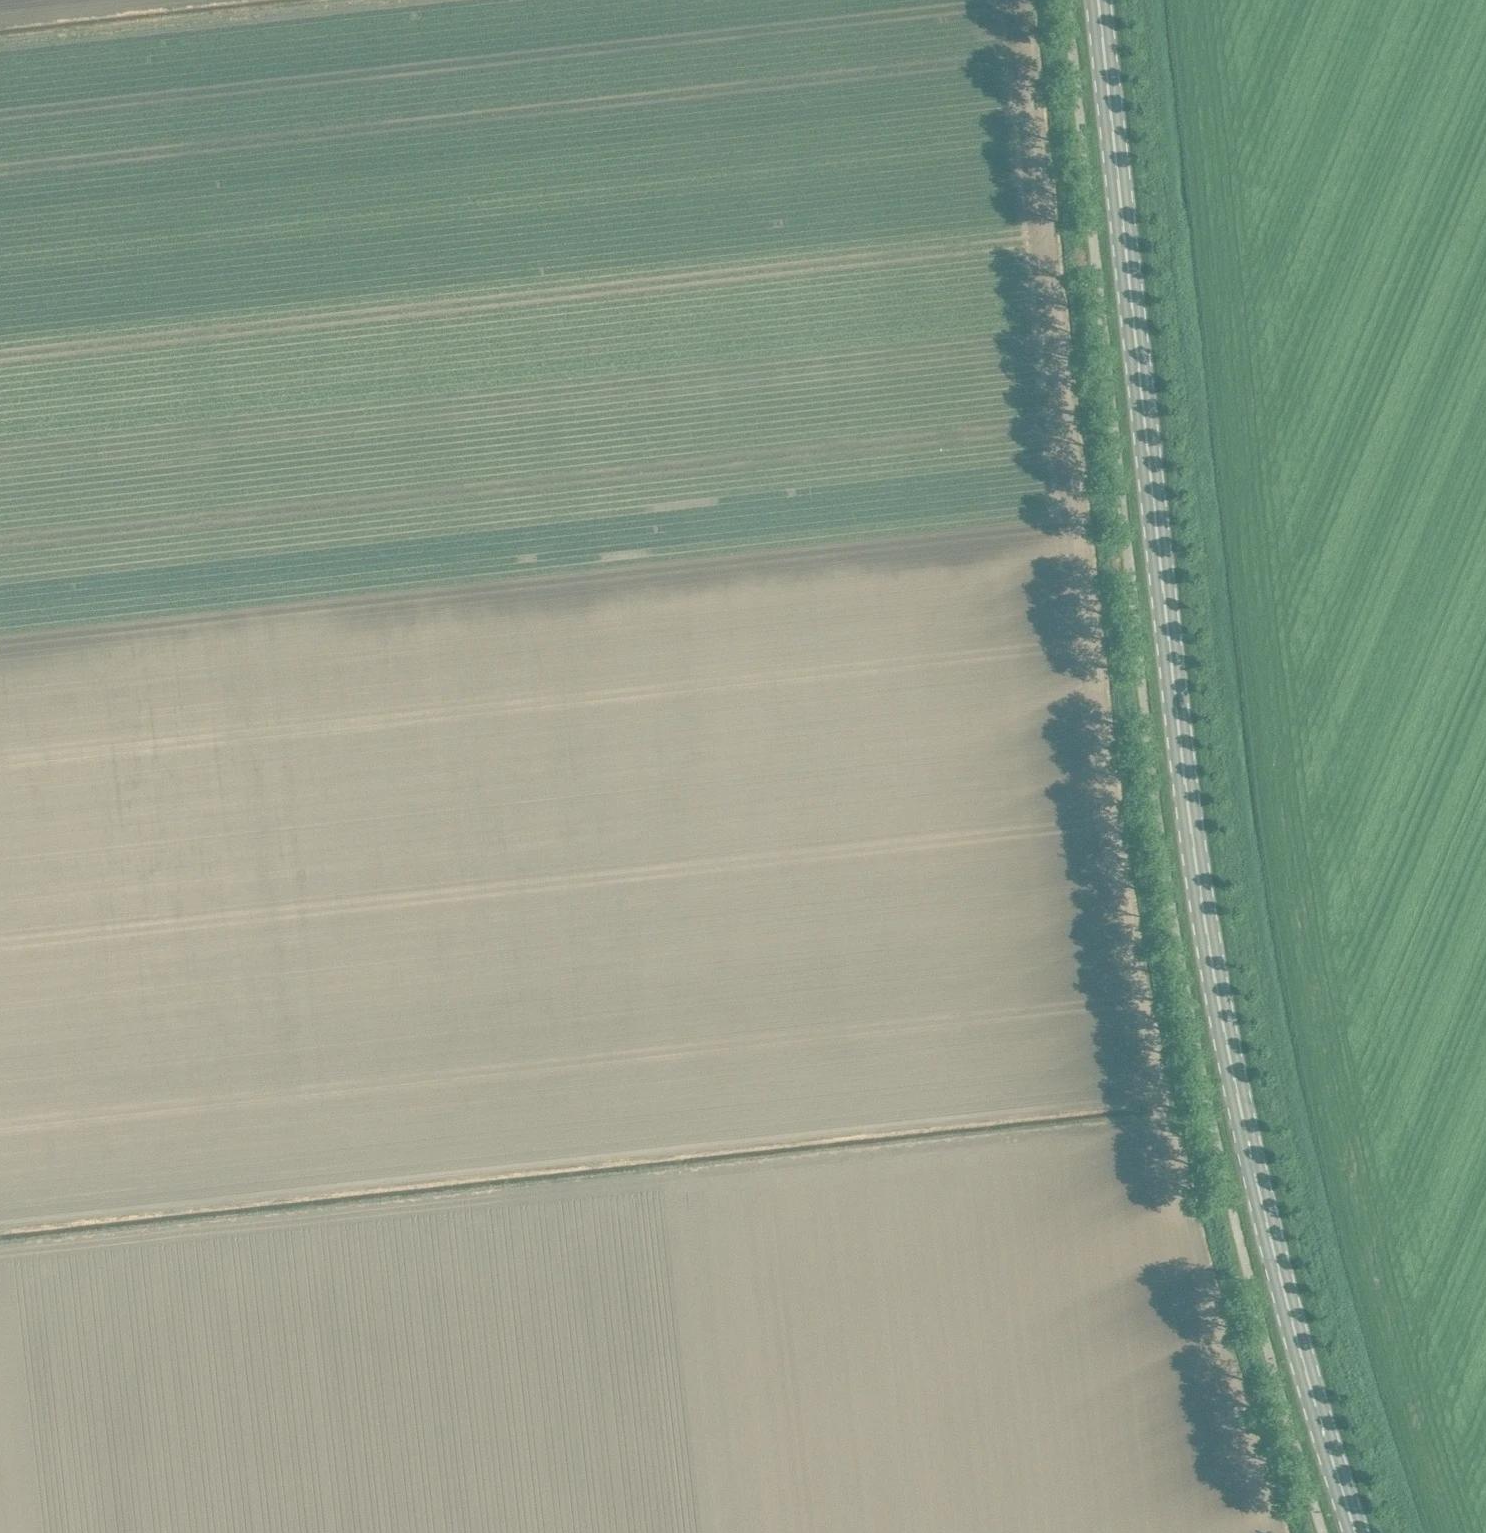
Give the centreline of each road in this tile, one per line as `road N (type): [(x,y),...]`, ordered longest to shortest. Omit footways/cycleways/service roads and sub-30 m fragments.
road 1 (secondary): [(1350,1532),(1226,1076),(1196,907),(1099,0)]

